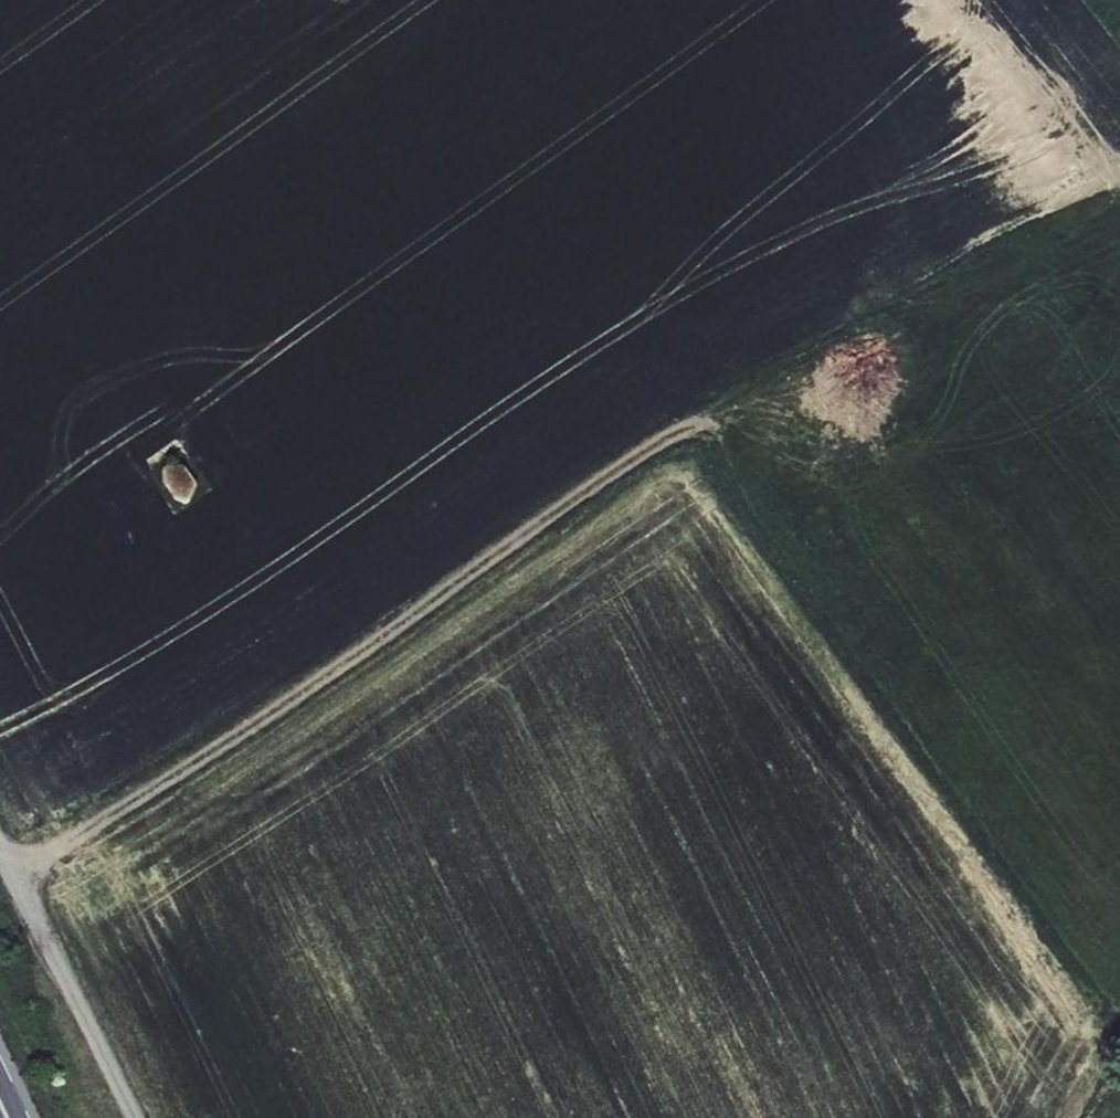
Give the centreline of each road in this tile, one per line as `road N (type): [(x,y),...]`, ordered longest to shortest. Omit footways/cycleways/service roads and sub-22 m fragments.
road 1 (track): [(0,845),(135,1117)]

